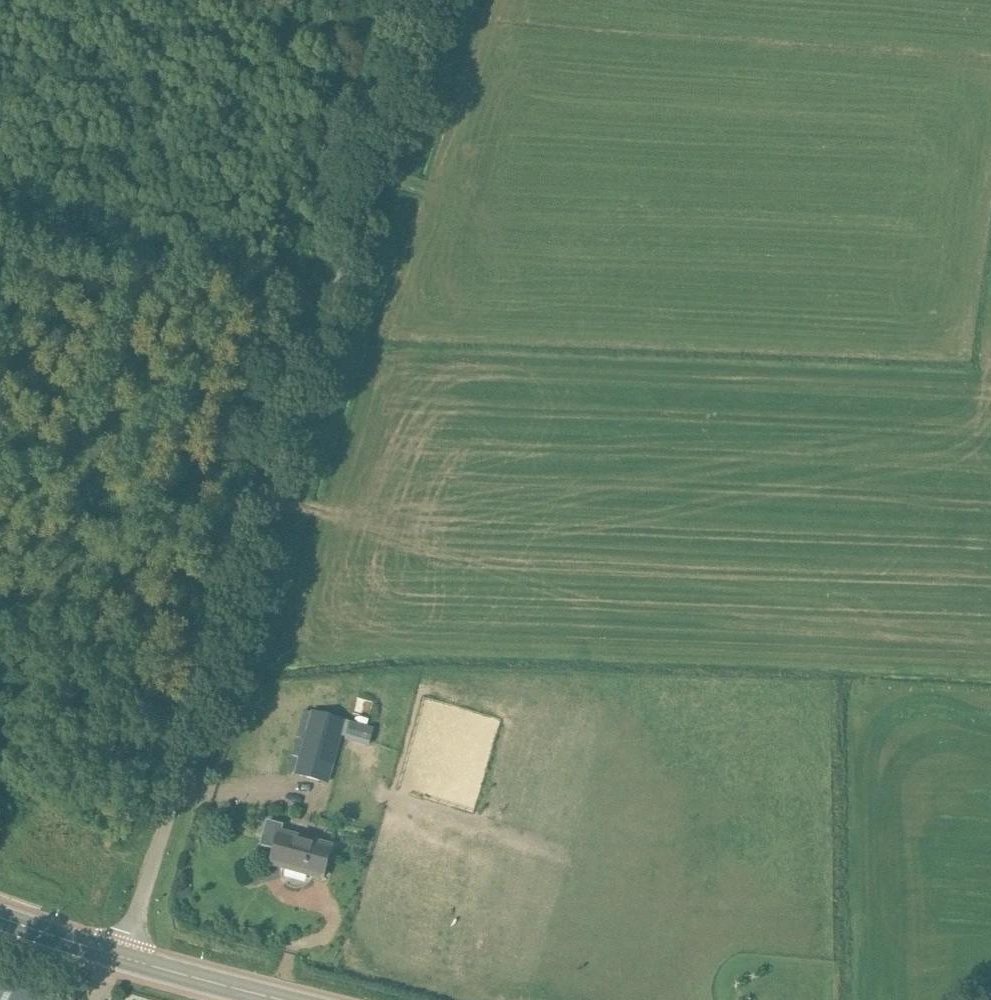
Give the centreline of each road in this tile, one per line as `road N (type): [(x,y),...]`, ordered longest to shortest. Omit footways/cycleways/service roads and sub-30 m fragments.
road 1 (unclassified): [(127,958),(436,0)]
road 2 (secondary): [(285,999),(127,958)]
road 3 (secondary): [(127,958),(0,917)]

